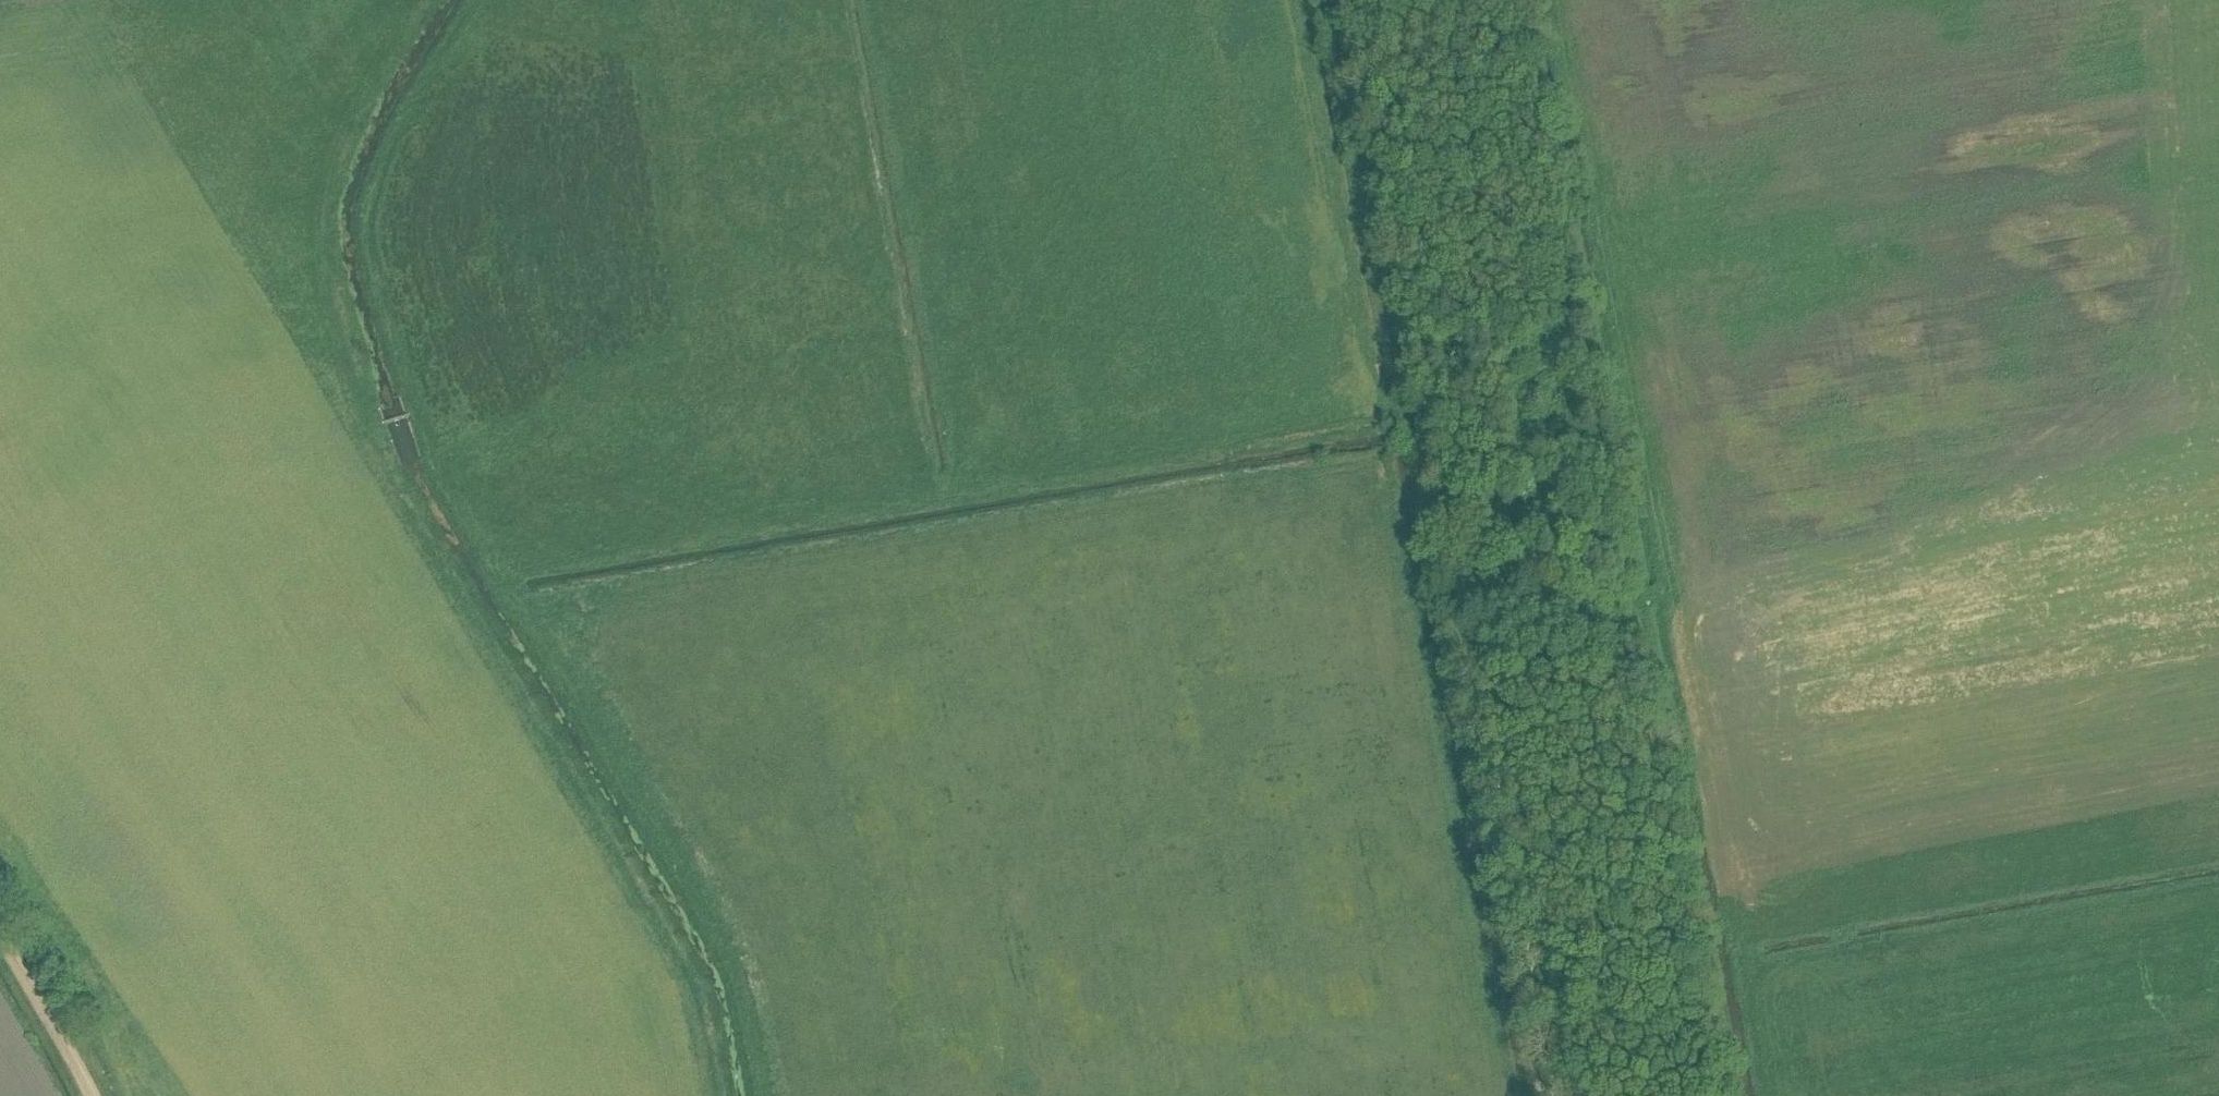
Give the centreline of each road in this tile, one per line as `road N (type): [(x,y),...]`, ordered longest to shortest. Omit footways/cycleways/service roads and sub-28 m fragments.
road 1 (track): [(93,1095),(0,938)]

